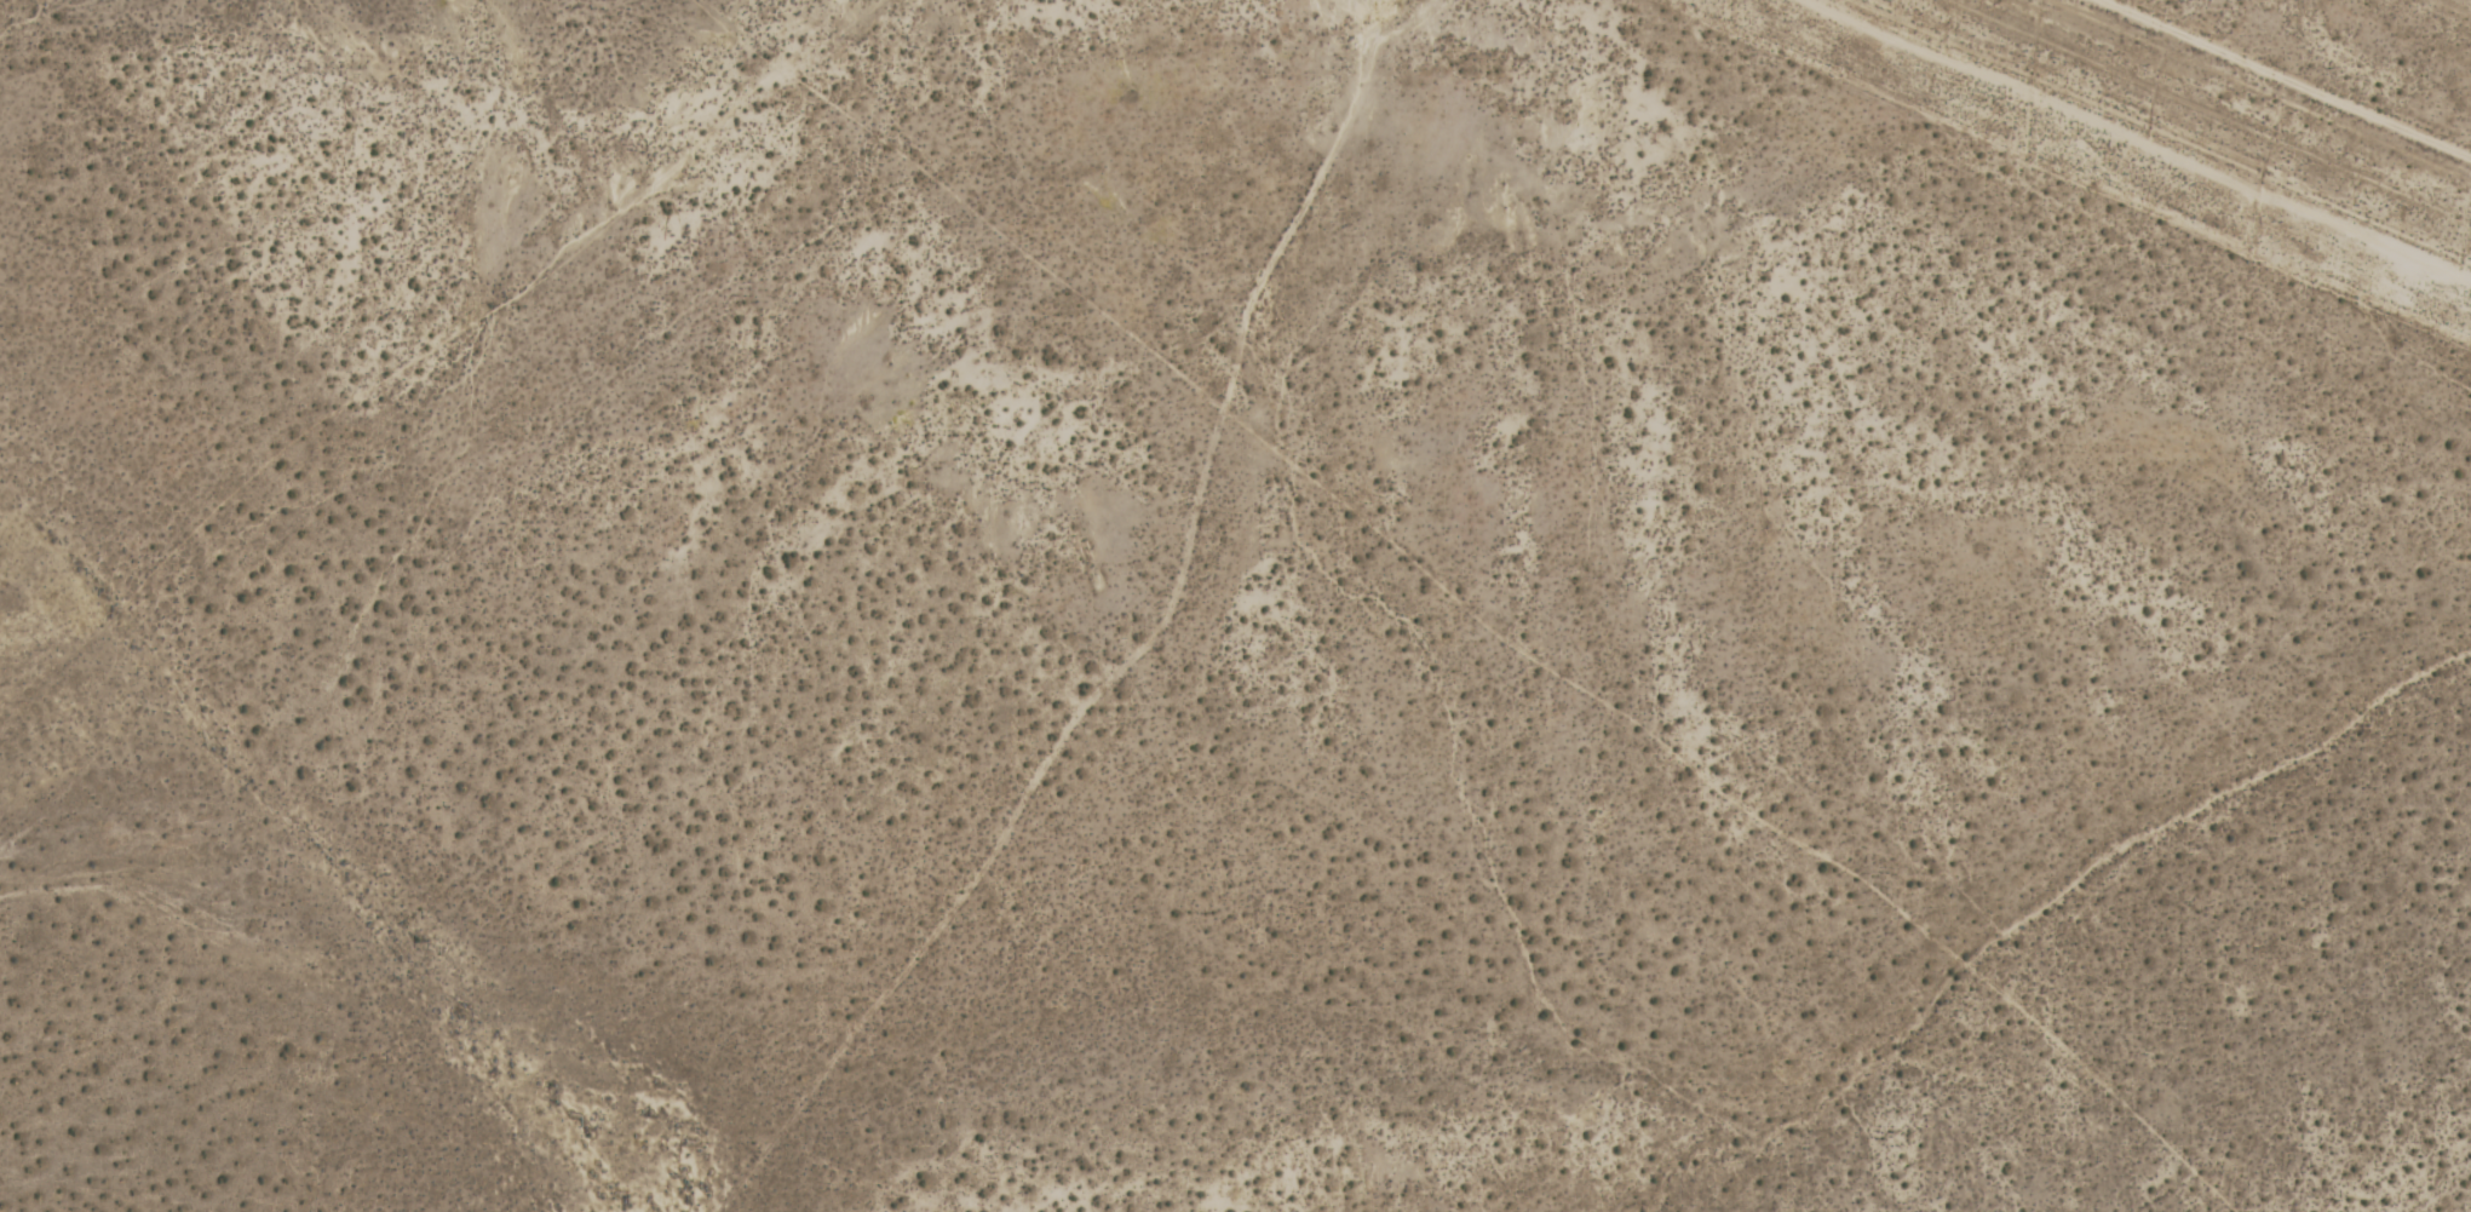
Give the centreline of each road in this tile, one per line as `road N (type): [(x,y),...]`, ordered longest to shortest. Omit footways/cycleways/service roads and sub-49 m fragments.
road 1 (track): [(2470,160),(2097,0)]

